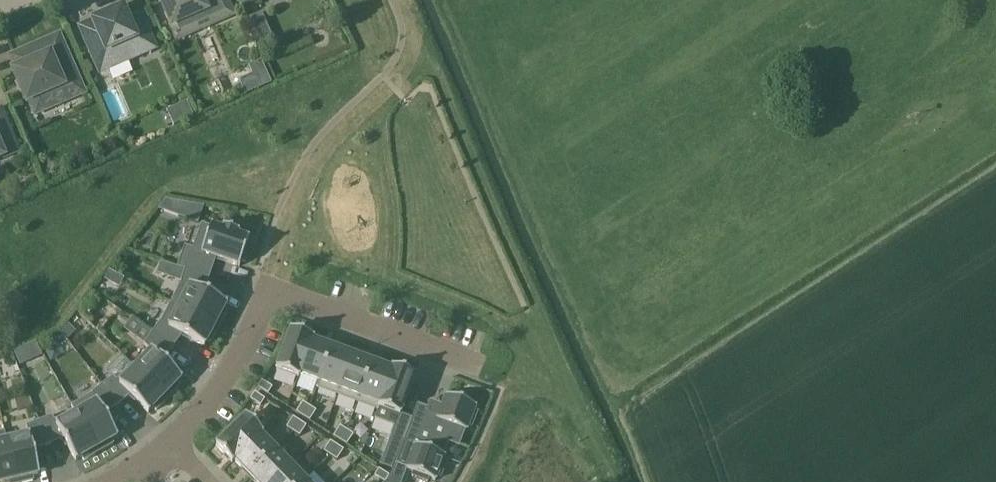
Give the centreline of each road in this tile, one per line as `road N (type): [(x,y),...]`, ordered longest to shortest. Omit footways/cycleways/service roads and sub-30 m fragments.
road 1 (residential): [(268,294),(308,173),(406,58),(411,31),(402,0)]
road 2 (residential): [(268,294),(479,362)]
road 3 (residential): [(176,445),(237,366),(268,294)]

